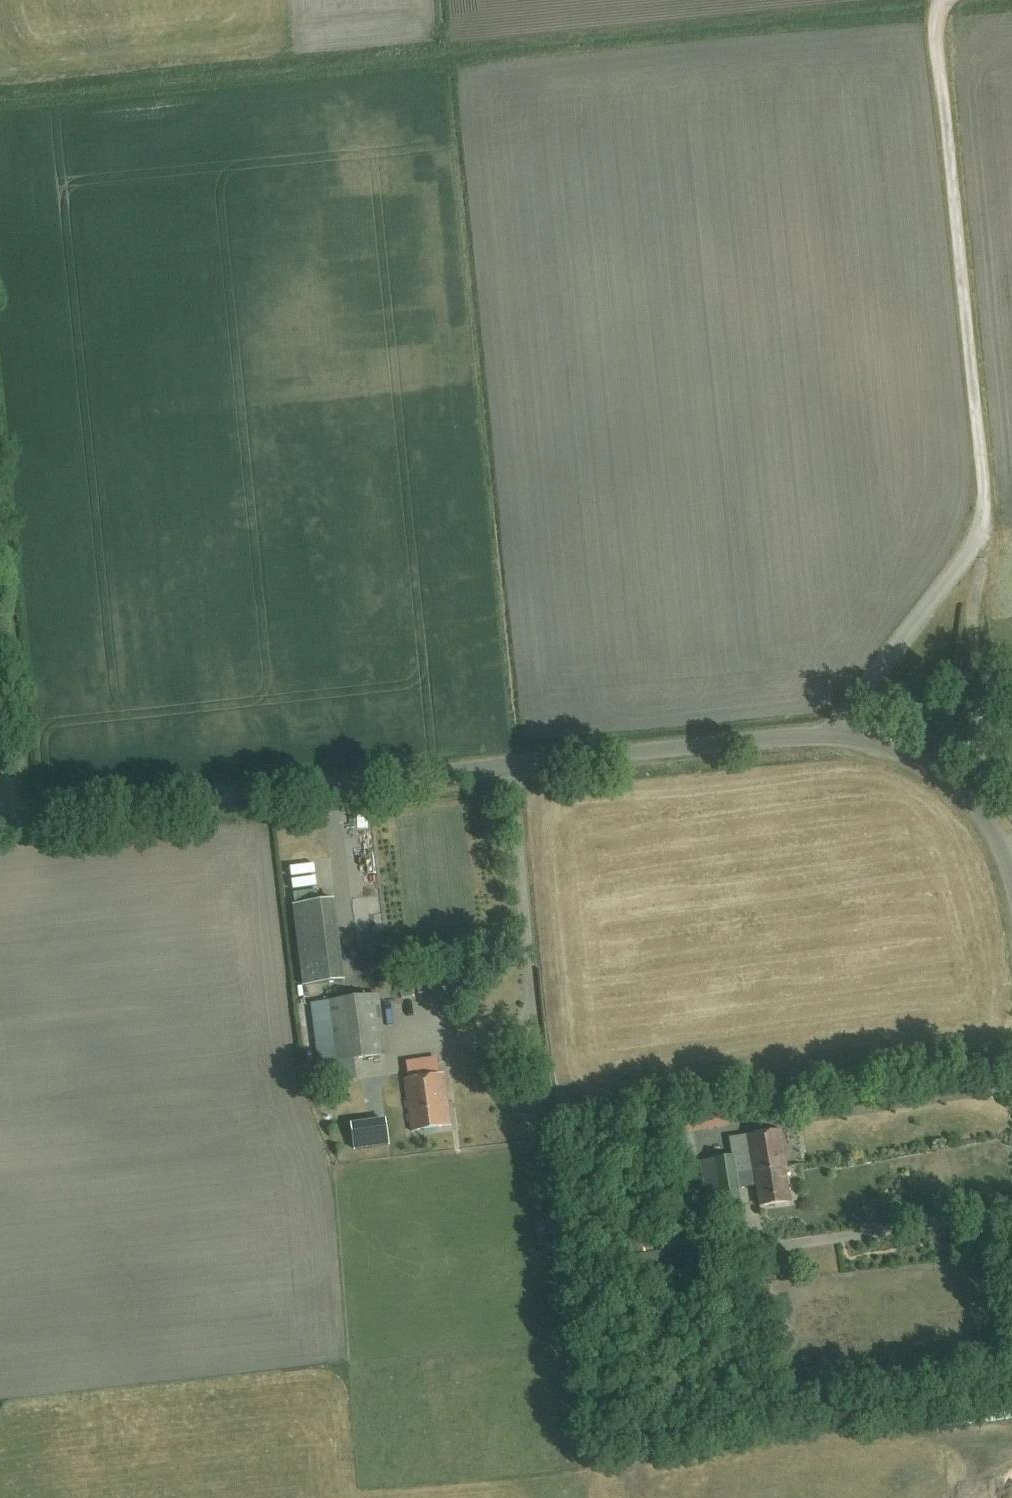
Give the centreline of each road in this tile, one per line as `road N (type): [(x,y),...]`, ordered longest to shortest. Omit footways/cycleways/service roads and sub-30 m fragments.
road 1 (unclassified): [(1011,888),(982,825),(950,789),(845,739),(0,817)]

